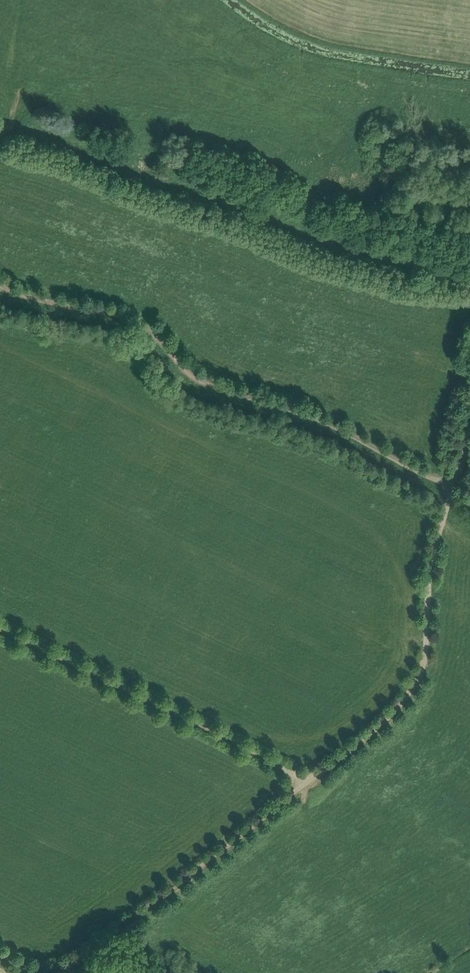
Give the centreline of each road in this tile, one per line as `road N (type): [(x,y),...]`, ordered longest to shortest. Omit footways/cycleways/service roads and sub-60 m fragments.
road 1 (track): [(436,574),(425,660),(398,712),(60,972)]
road 2 (track): [(0,289),(134,325),(201,384),(317,420),(452,491)]
road 3 (track): [(312,782),(0,631)]

